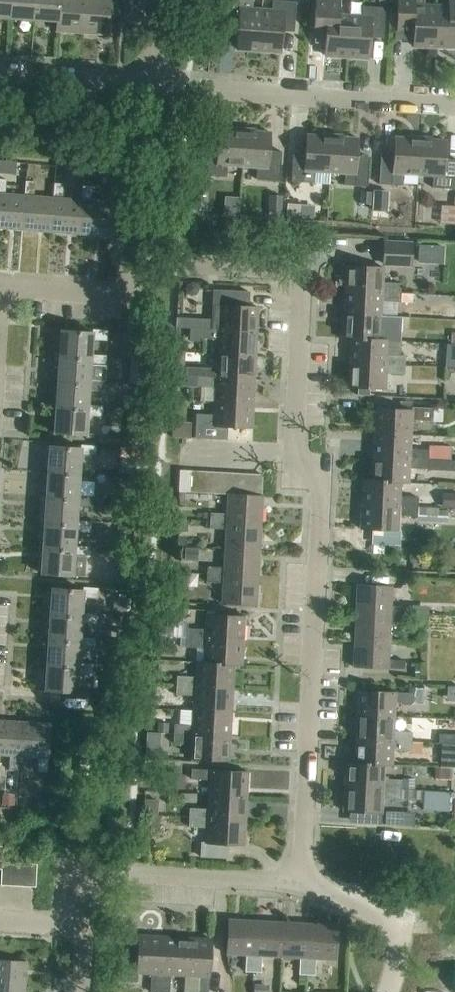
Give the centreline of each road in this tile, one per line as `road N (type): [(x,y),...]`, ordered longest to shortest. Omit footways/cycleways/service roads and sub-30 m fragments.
road 1 (residential): [(297,887),(313,477),(291,455),(297,277)]
road 2 (residential): [(0,285),(119,293),(148,265),(297,277)]
road 3 (residential): [(454,105),(154,84)]
road 4 (residential): [(74,925),(80,885),(99,876),(297,887)]
road 5 (residential): [(297,887),(386,927),(383,991)]
road 6 (residential): [(154,84),(0,73)]

